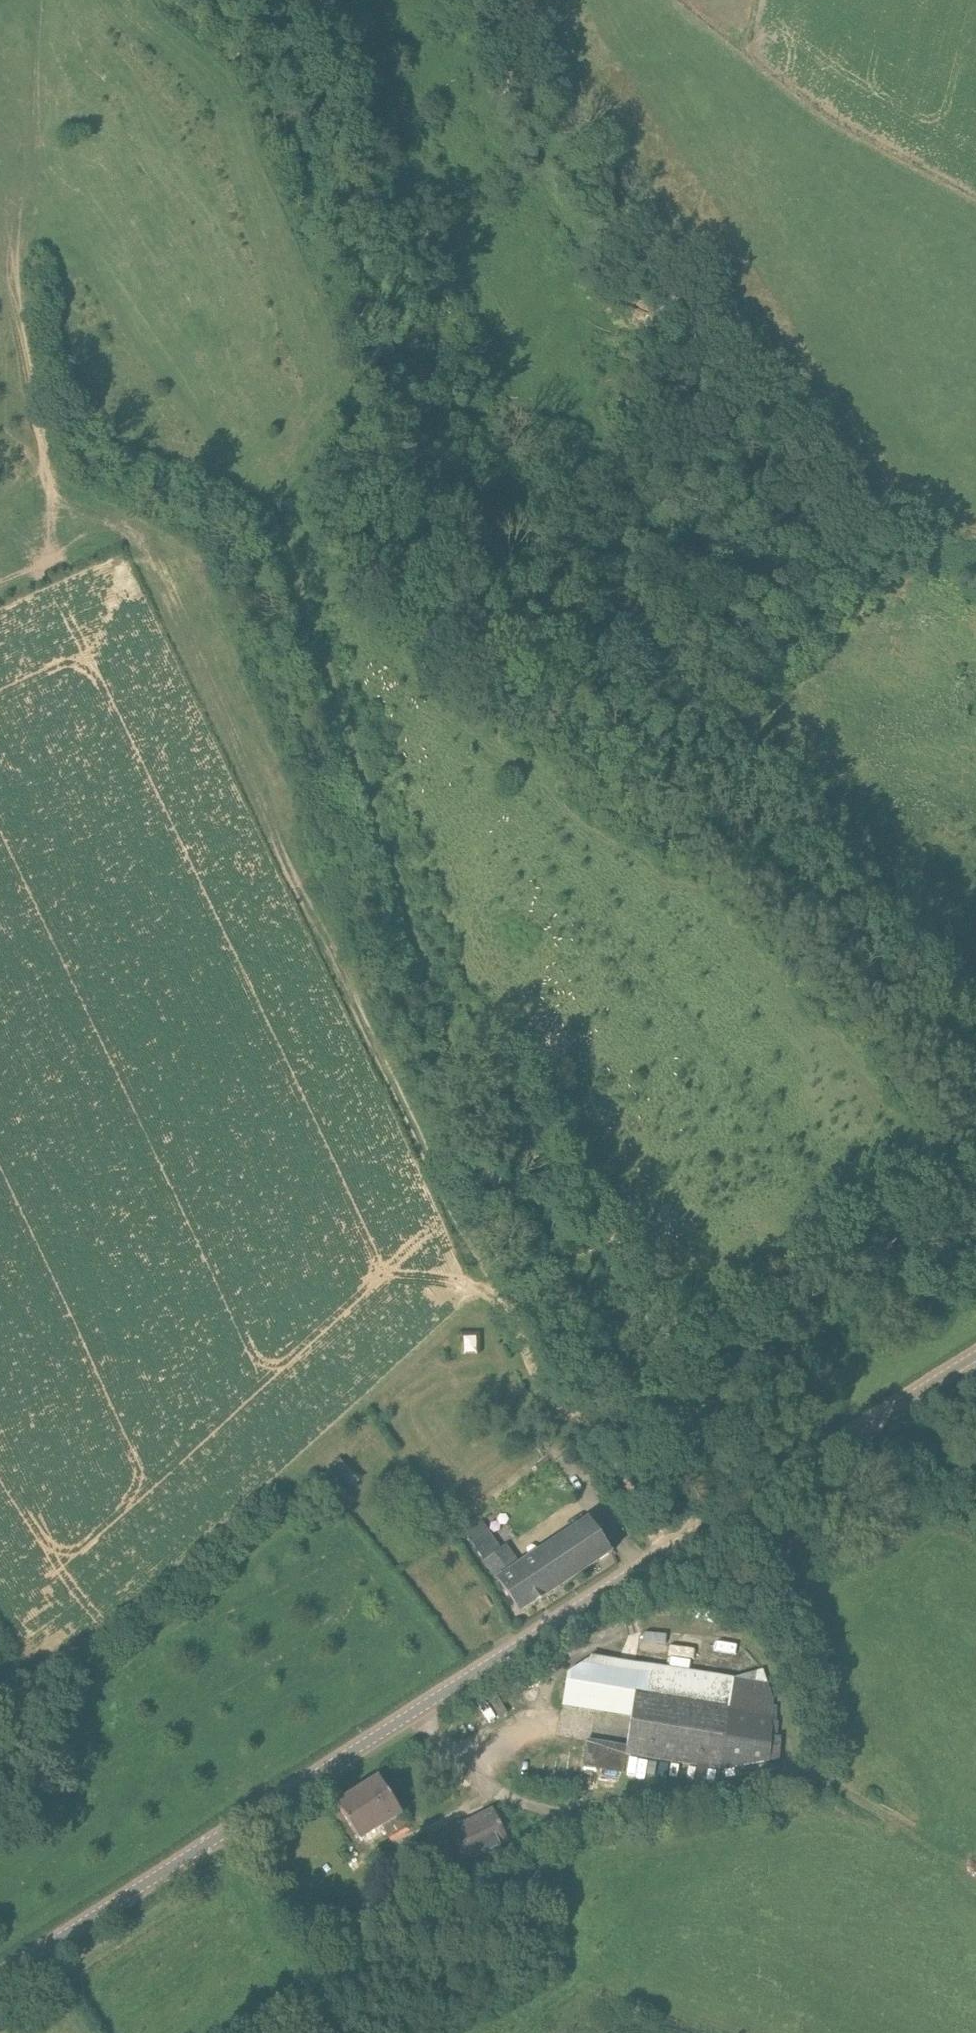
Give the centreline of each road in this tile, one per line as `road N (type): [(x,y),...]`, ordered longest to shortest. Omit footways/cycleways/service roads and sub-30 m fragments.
road 1 (tertiary): [(0,1975),(975,1354)]
road 2 (track): [(130,531),(162,569),(293,874),(484,1262)]
road 3 (track): [(265,508),(286,533),(335,711),(451,1051)]
road 4 (track): [(130,531),(70,498),(47,455),(12,275),(24,154)]
road 5 (track): [(586,1421),(549,1389),(484,1262)]
road 6 (track): [(668,1547),(586,1421)]
road 7 (track): [(0,574),(107,516)]

